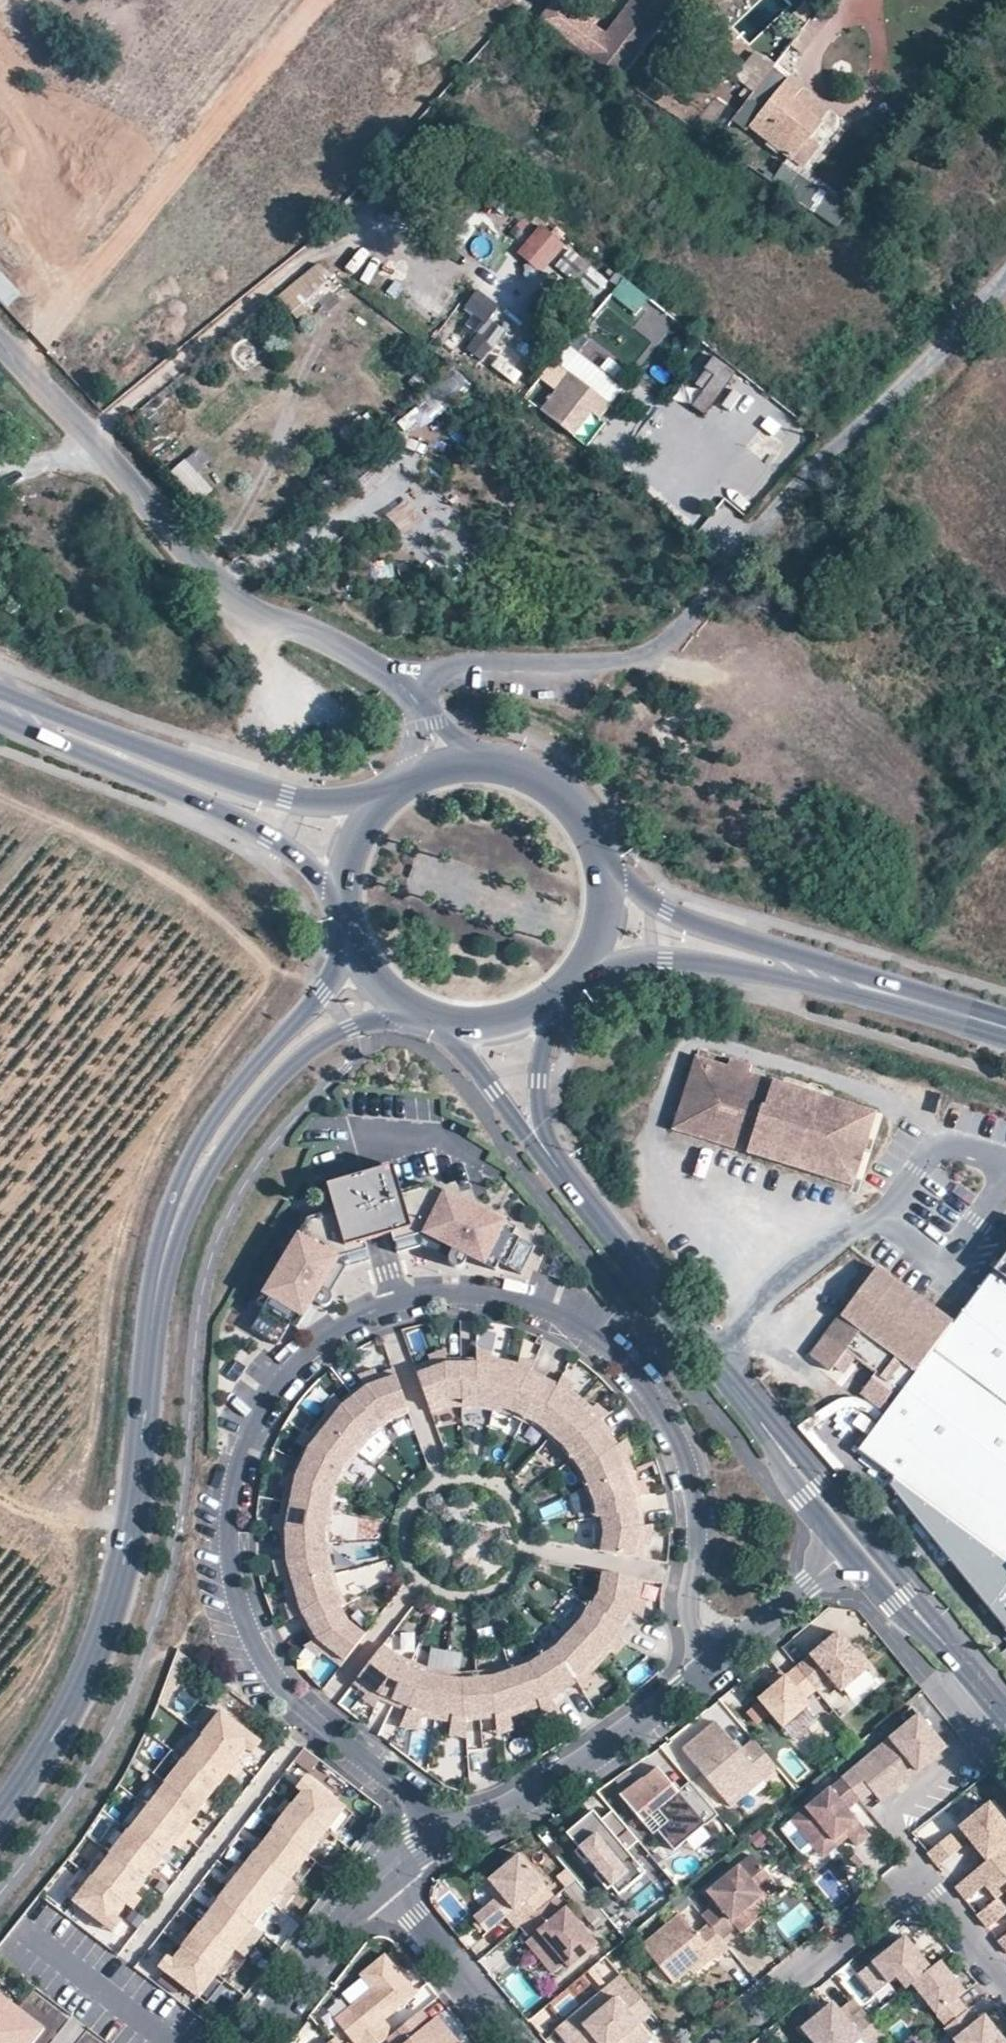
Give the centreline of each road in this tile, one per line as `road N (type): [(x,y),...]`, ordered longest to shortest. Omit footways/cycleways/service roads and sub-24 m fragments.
road 1 (residential): [(447,1822),(287,1683),(244,1613),(235,1575),(231,1518),(259,1421),(281,1383),(345,1324),(379,1304),(433,1293),(489,1294),(540,1307),(596,1336),(635,1374),(681,1452),(696,1541),(686,1613),(711,1669)]
road 2 (unclassified): [(411,687),(498,665),(633,655),(661,640),(688,619),(765,519),(844,435),(893,398),(1005,276)]
road 3 (tertiary): [(0,1847),(71,1738),(114,1652),(144,1548),(151,1343),(170,1245),(207,1157)]
road 4 (unclassified): [(411,687),(222,593),(0,353)]
road 5 (tertiary): [(538,1145),(680,1329),(868,1548)]
road 6 (primary): [(391,806),(327,809),(273,799),(0,701)]
road 7 (primary): [(0,714),(255,832),(350,902)]
road 8 (residential): [(713,2042),(899,1889),(934,1894),(1005,1983)]
road 9 (primary): [(886,993),(681,924),(591,848)]
road 10 (primary): [(579,971),(672,958),(886,993)]
road 11 (residential): [(711,1669),(577,1766),(490,1816),(447,1822)]
road 12 (tertiary): [(355,936),(324,993),(207,1157)]
road 13 (tertiary): [(207,1157),(301,1062),(352,1031),(420,1011)]
road 14 (tertiary): [(868,1548),(1005,1713)]
road 15 (residential): [(380,1883),(515,2042)]
road 16 (residential): [(380,1883),(252,2042)]
road 17 (residential): [(868,1548),(711,1669)]
road 18 (tertiary): [(448,1021),(538,1145)]
road 19 (tertiary): [(538,1145),(536,1084),(556,996)]
road 20 (primary): [(591,848),(537,789),(485,773)]
road 21 (primary): [(579,971),(599,923),(591,848)]
road 22 (primary): [(886,993),(1005,1029)]

